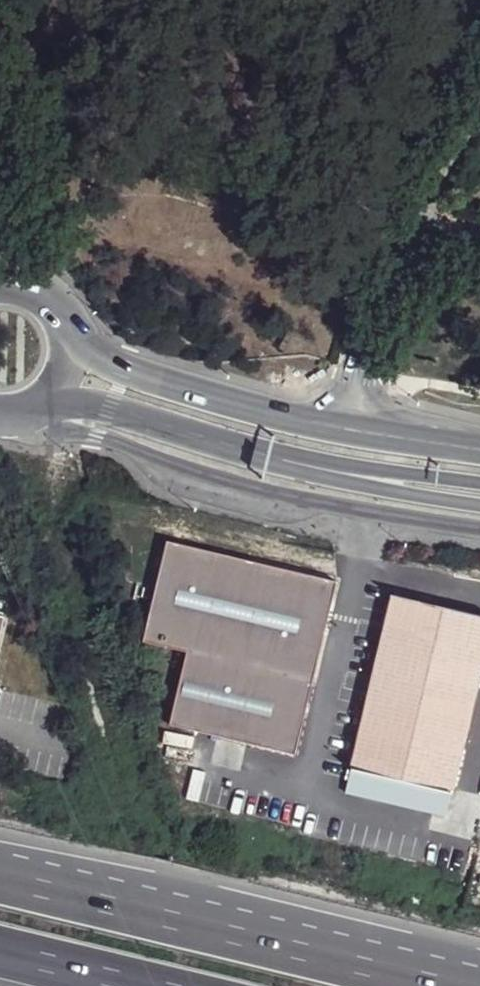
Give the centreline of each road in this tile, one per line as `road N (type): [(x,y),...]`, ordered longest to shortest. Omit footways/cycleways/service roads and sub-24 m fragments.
road 1 (motorway): [(479,968),(0,867)]
road 2 (motorway): [(456,985),(0,875)]
road 3 (primary): [(479,444),(234,401),(62,340)]
road 4 (primary): [(46,392),(283,457)]
road 5 (primary): [(283,457),(412,493),(479,502)]
road 6 (primary): [(283,457),(479,481)]
road 7 (motorway): [(0,955),(128,985)]

